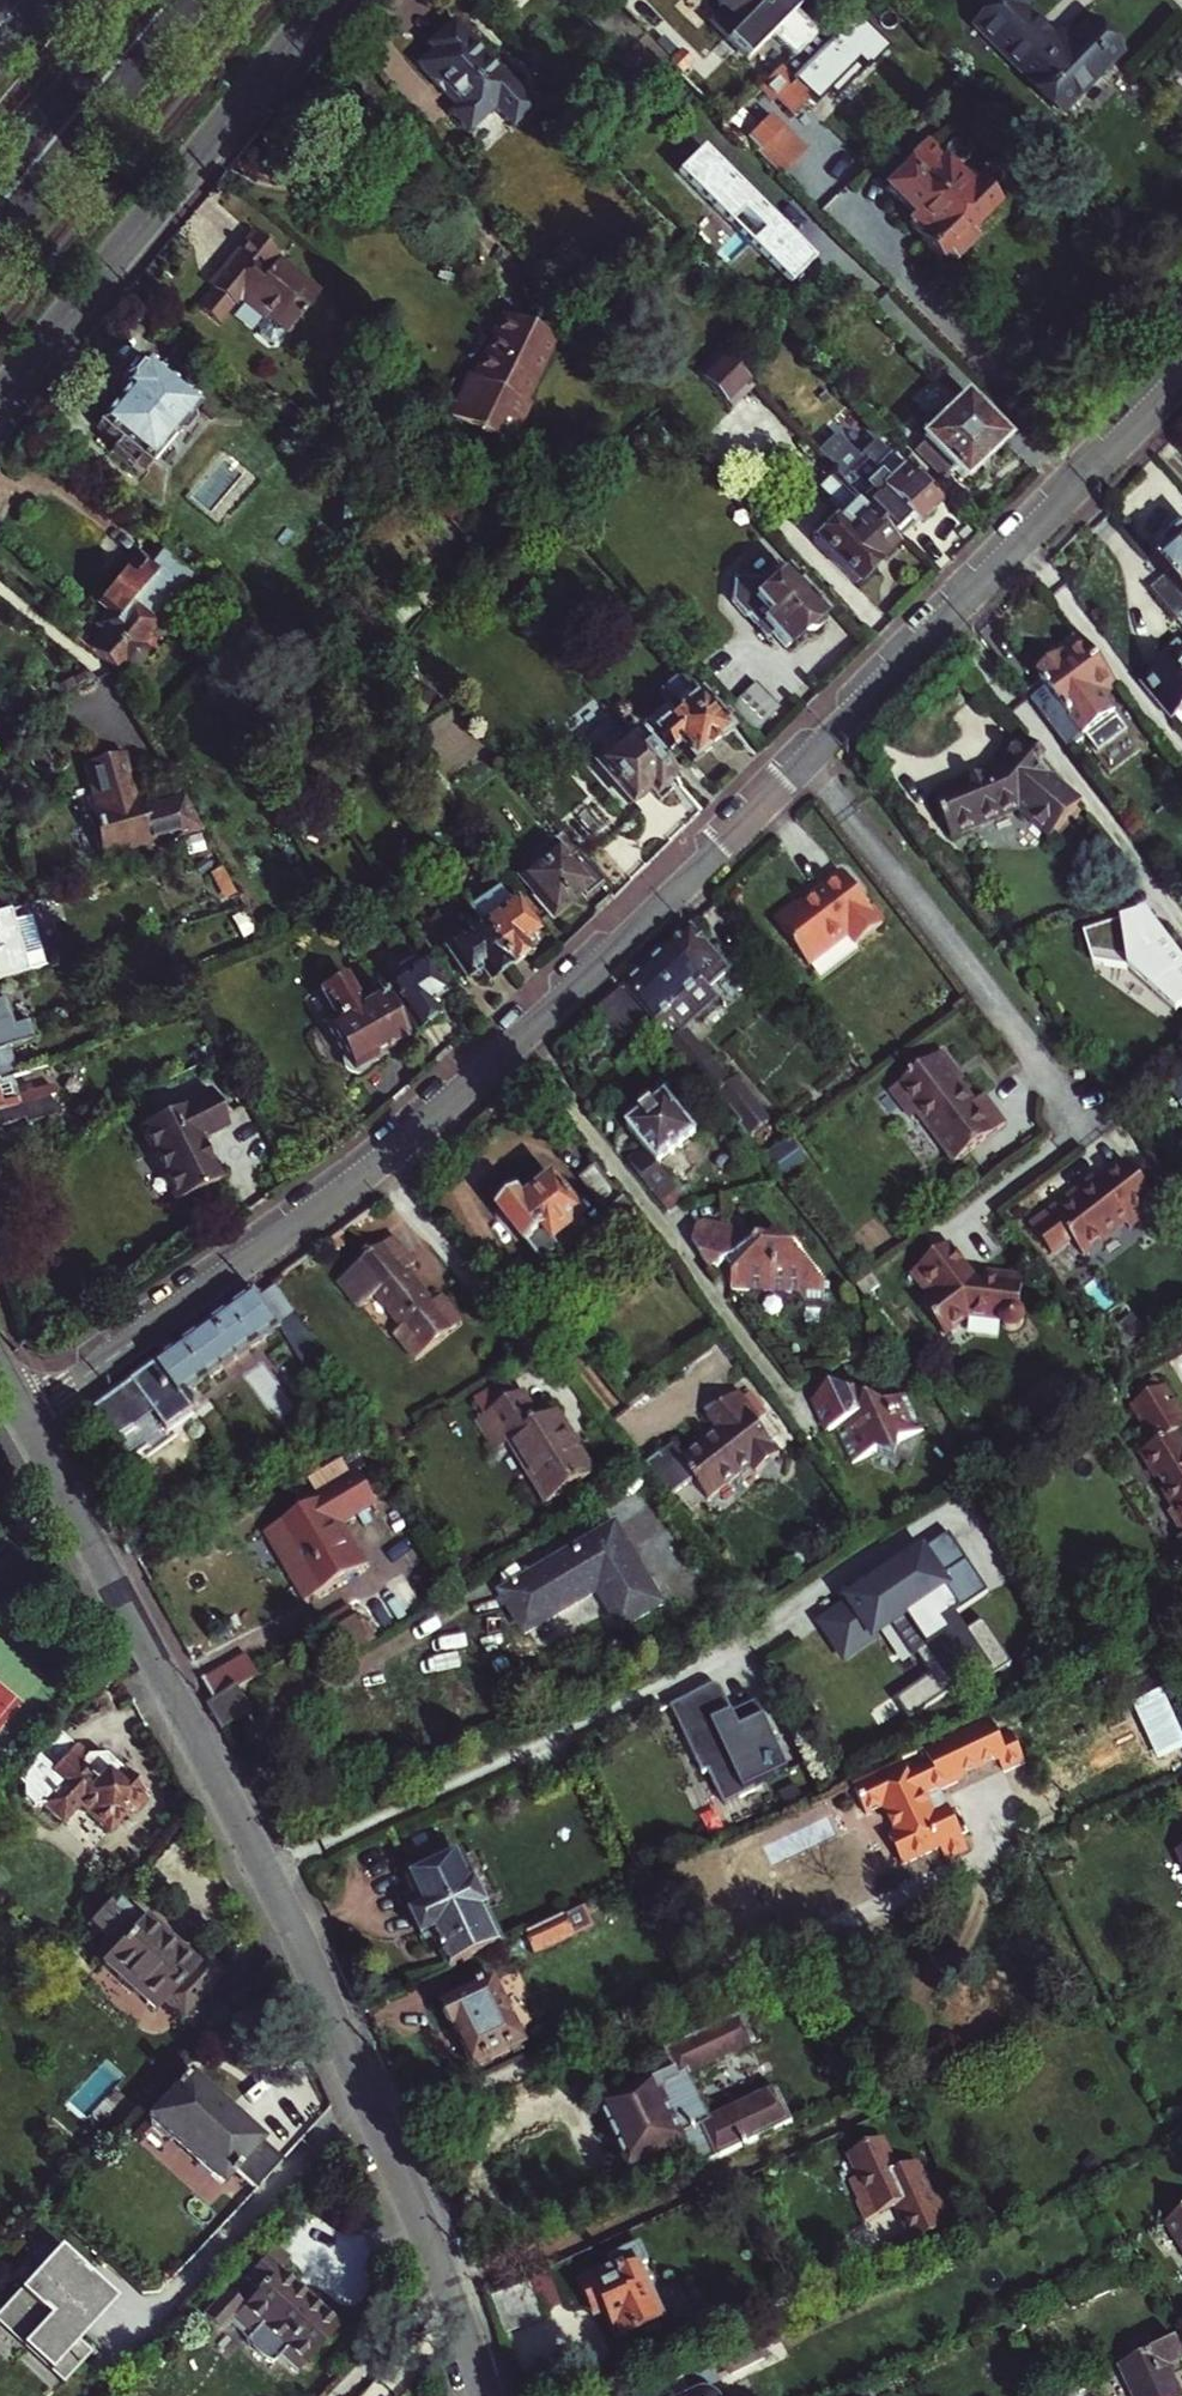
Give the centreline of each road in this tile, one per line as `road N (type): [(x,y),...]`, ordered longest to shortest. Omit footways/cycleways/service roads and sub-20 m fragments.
road 1 (tertiary): [(24,1420),(318,1978),(486,2395)]
road 2 (residential): [(24,1420),(353,1184),(524,1038)]
road 3 (residential): [(811,758),(1181,379)]
road 4 (tertiary): [(0,399),(328,0)]
road 5 (residential): [(811,758),(1078,1110)]
road 6 (residential): [(524,1038),(775,1380)]
road 7 (residential): [(524,1038),(811,758)]
road 8 (primary): [(0,236),(195,0)]
road 9 (primary): [(147,0),(0,176)]

